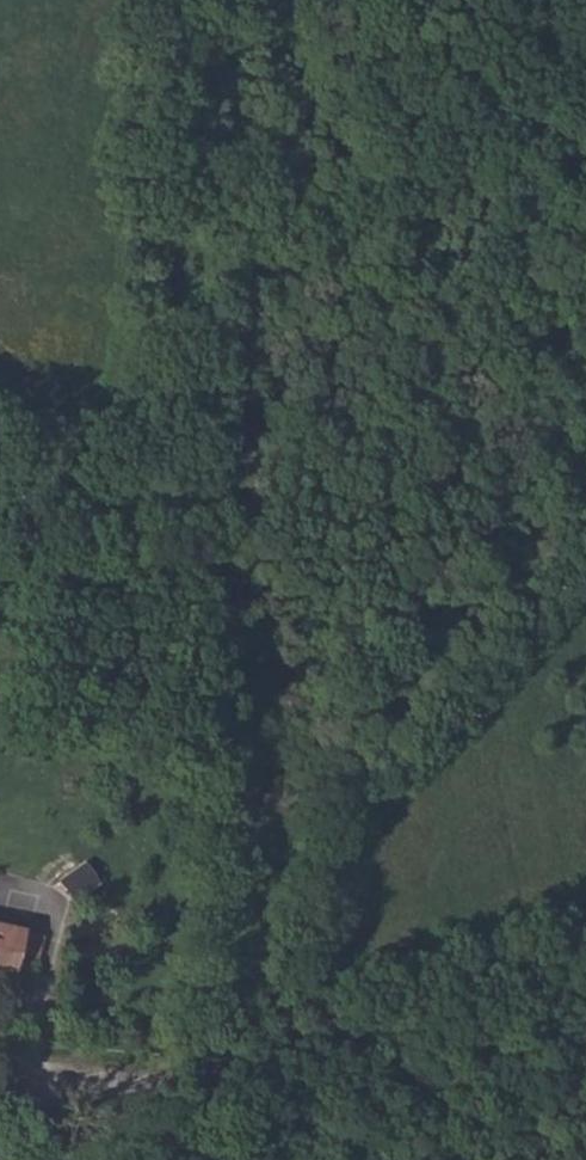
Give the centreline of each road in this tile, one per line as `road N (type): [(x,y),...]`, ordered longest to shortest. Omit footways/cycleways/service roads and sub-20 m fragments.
road 1 (unclassified): [(585,949),(255,1053),(0,1116)]

